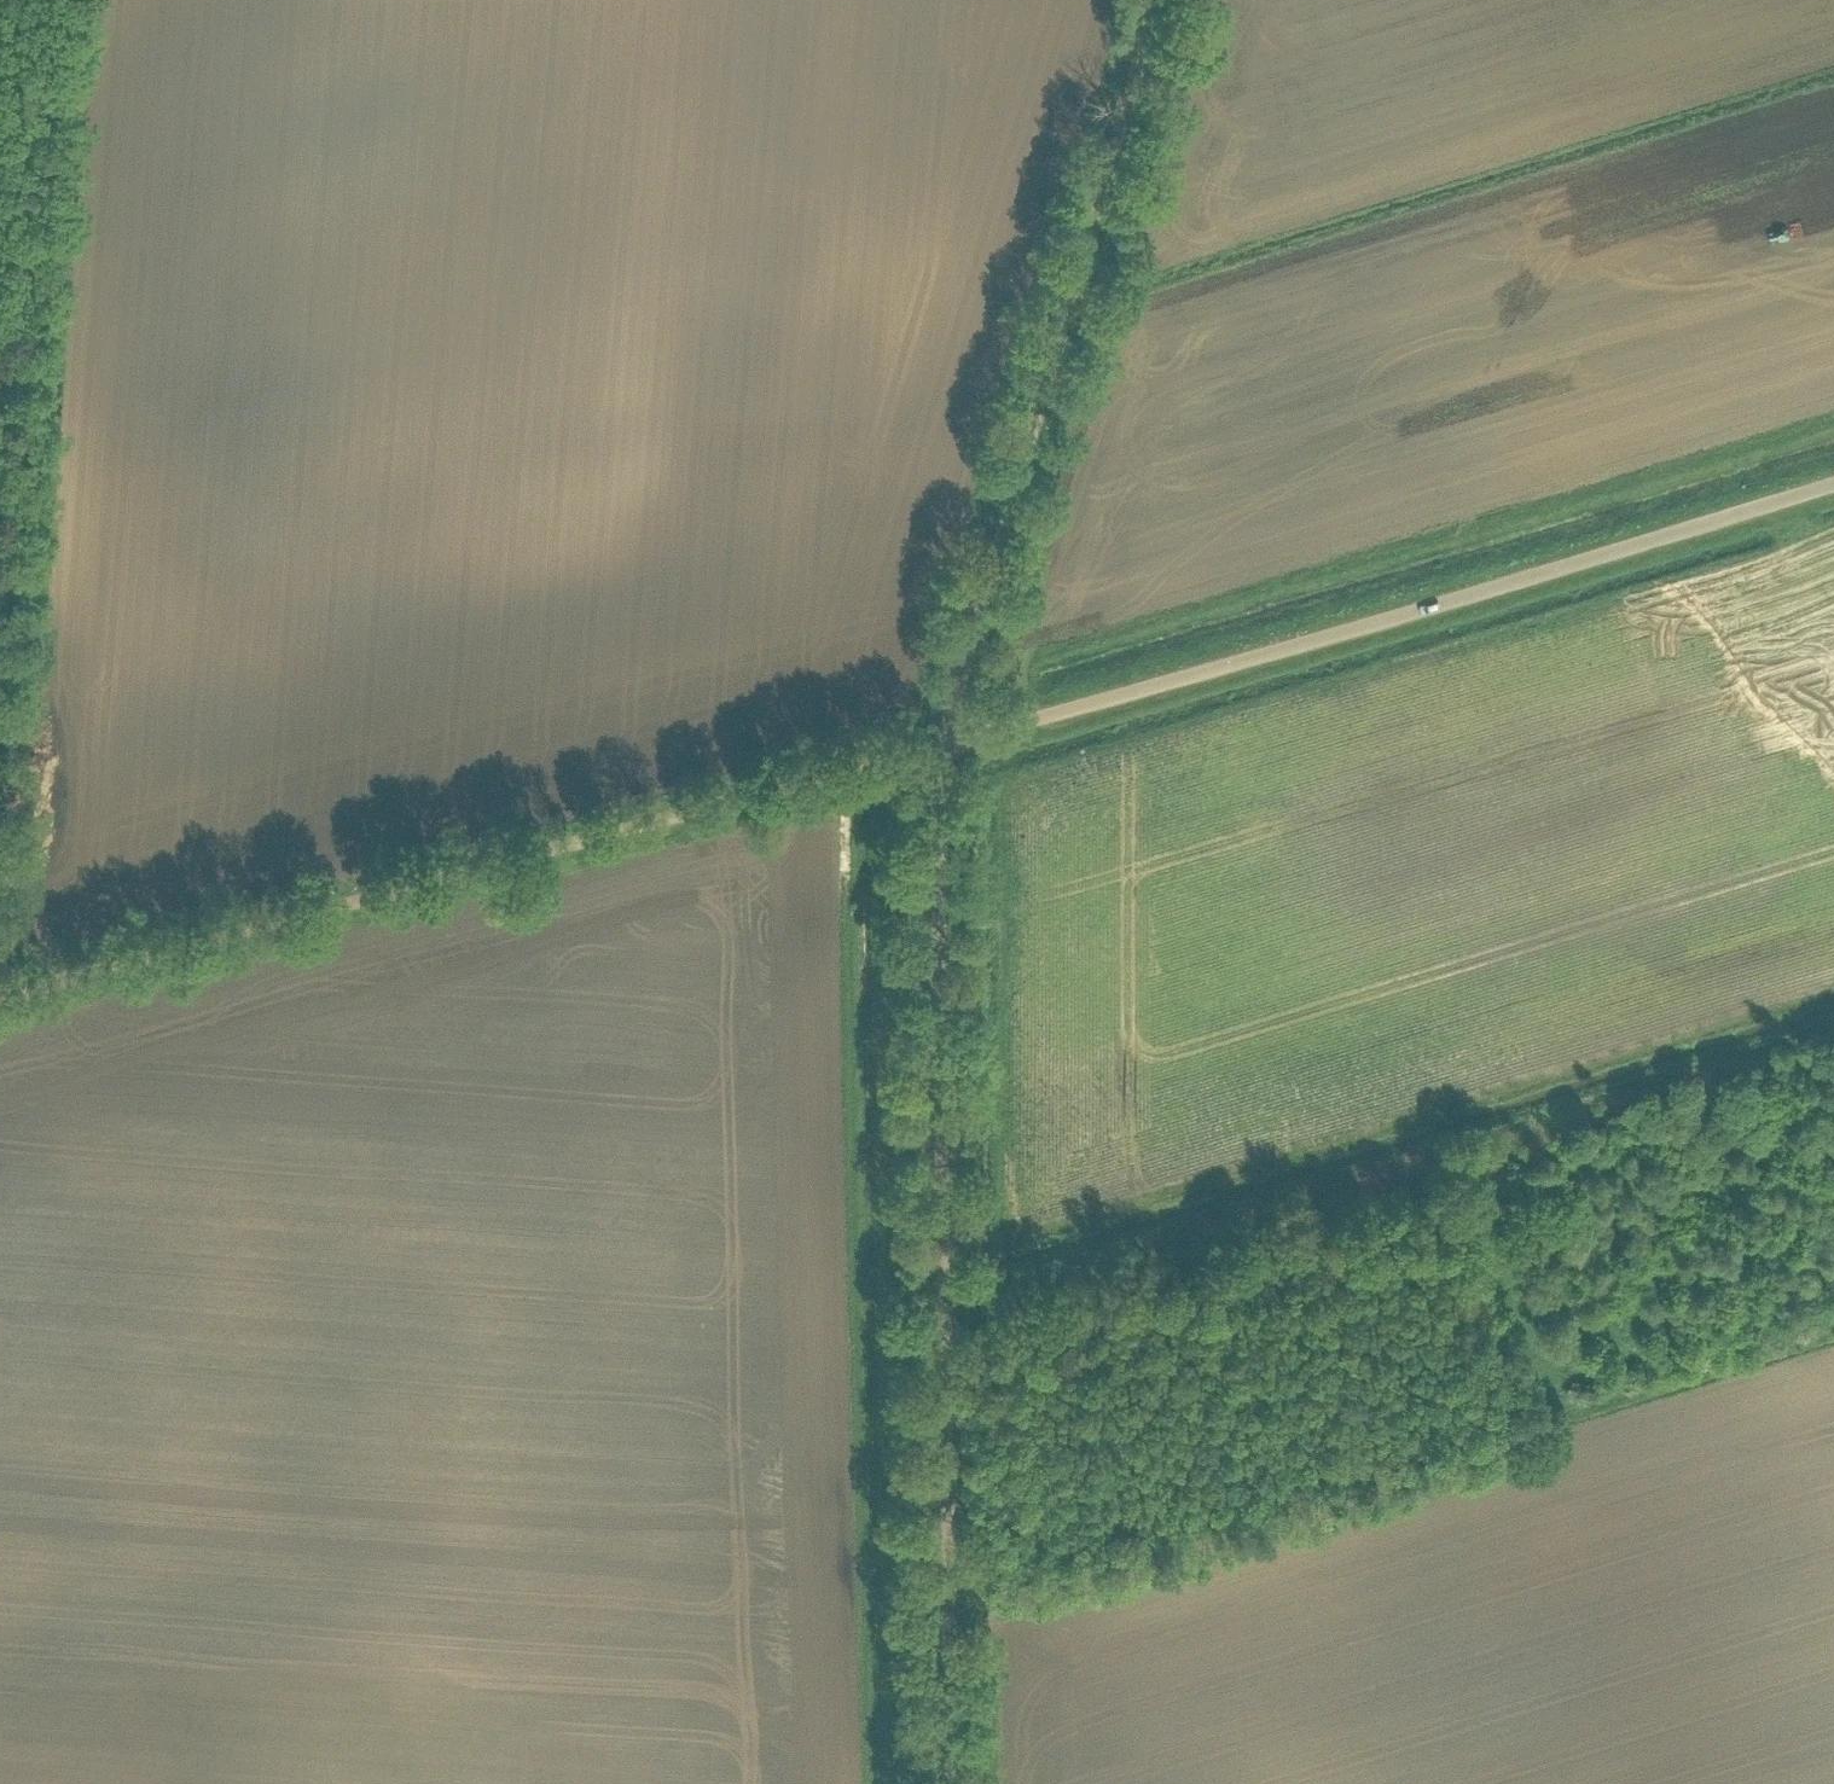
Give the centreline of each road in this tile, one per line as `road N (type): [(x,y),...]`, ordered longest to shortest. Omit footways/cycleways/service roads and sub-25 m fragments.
road 1 (unclassified): [(958,1783),(943,742),(1833,480)]
road 2 (track): [(0,995),(943,742),(1156,0)]

